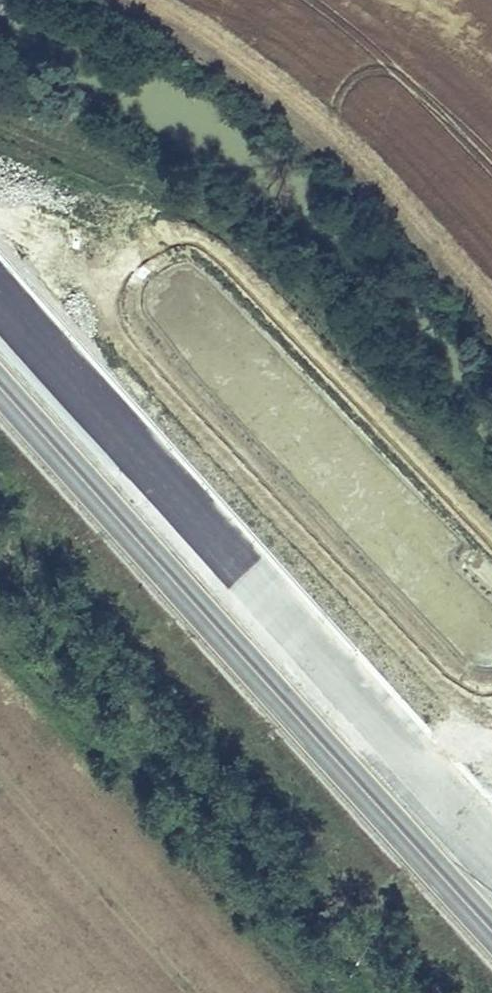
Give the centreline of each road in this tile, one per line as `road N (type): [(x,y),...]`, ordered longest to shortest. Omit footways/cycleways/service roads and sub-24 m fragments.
road 1 (motorway): [(491,845),(0,301)]
road 2 (motorway): [(0,375),(491,918)]
road 3 (track): [(0,114),(186,202),(272,279),(491,507)]

